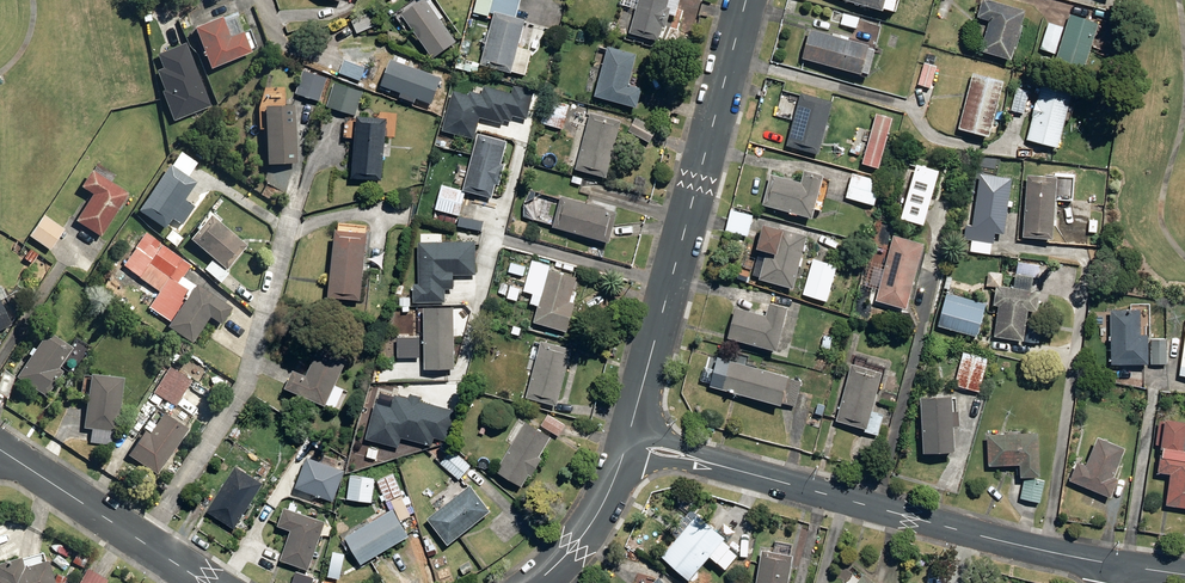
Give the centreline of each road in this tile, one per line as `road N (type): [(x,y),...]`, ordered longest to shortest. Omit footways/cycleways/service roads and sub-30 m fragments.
road 1 (tertiary): [(627,443),(1119,566)]
road 2 (residential): [(627,443),(747,0)]
road 3 (tertiary): [(0,448),(210,582)]
road 4 (tertiary): [(536,582),(601,511),(627,443)]

